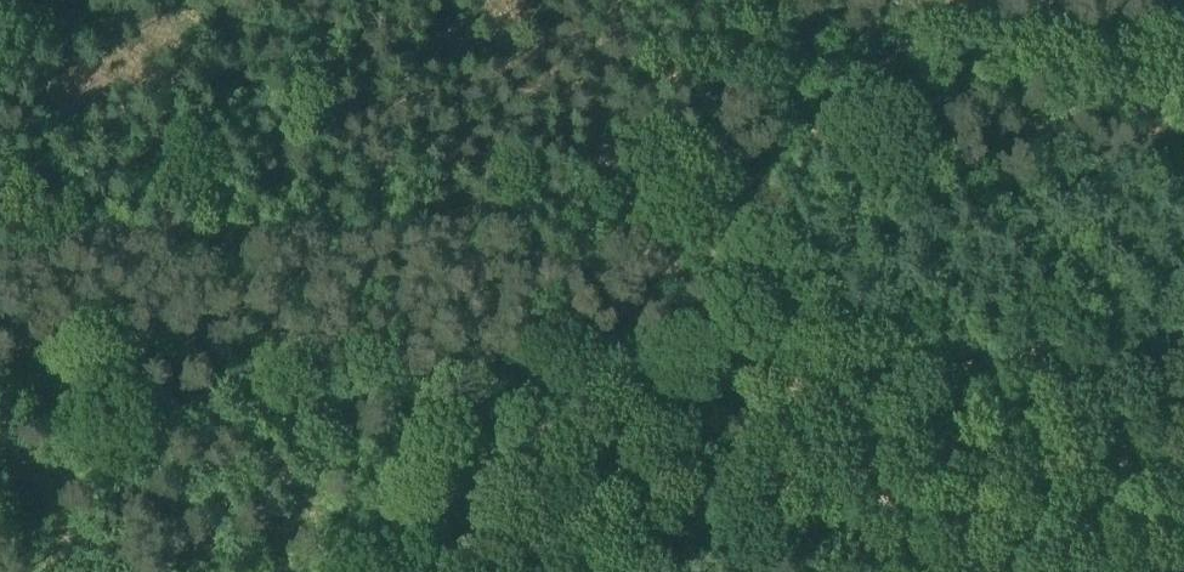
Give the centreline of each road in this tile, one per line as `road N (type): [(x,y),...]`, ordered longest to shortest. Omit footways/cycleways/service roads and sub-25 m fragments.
road 1 (track): [(609,360),(518,347),(37,331)]
road 2 (track): [(730,225),(426,571)]
road 3 (track): [(721,571),(730,225)]
road 4 (track): [(730,225),(957,0)]
road 5 (track): [(730,225),(734,0)]

